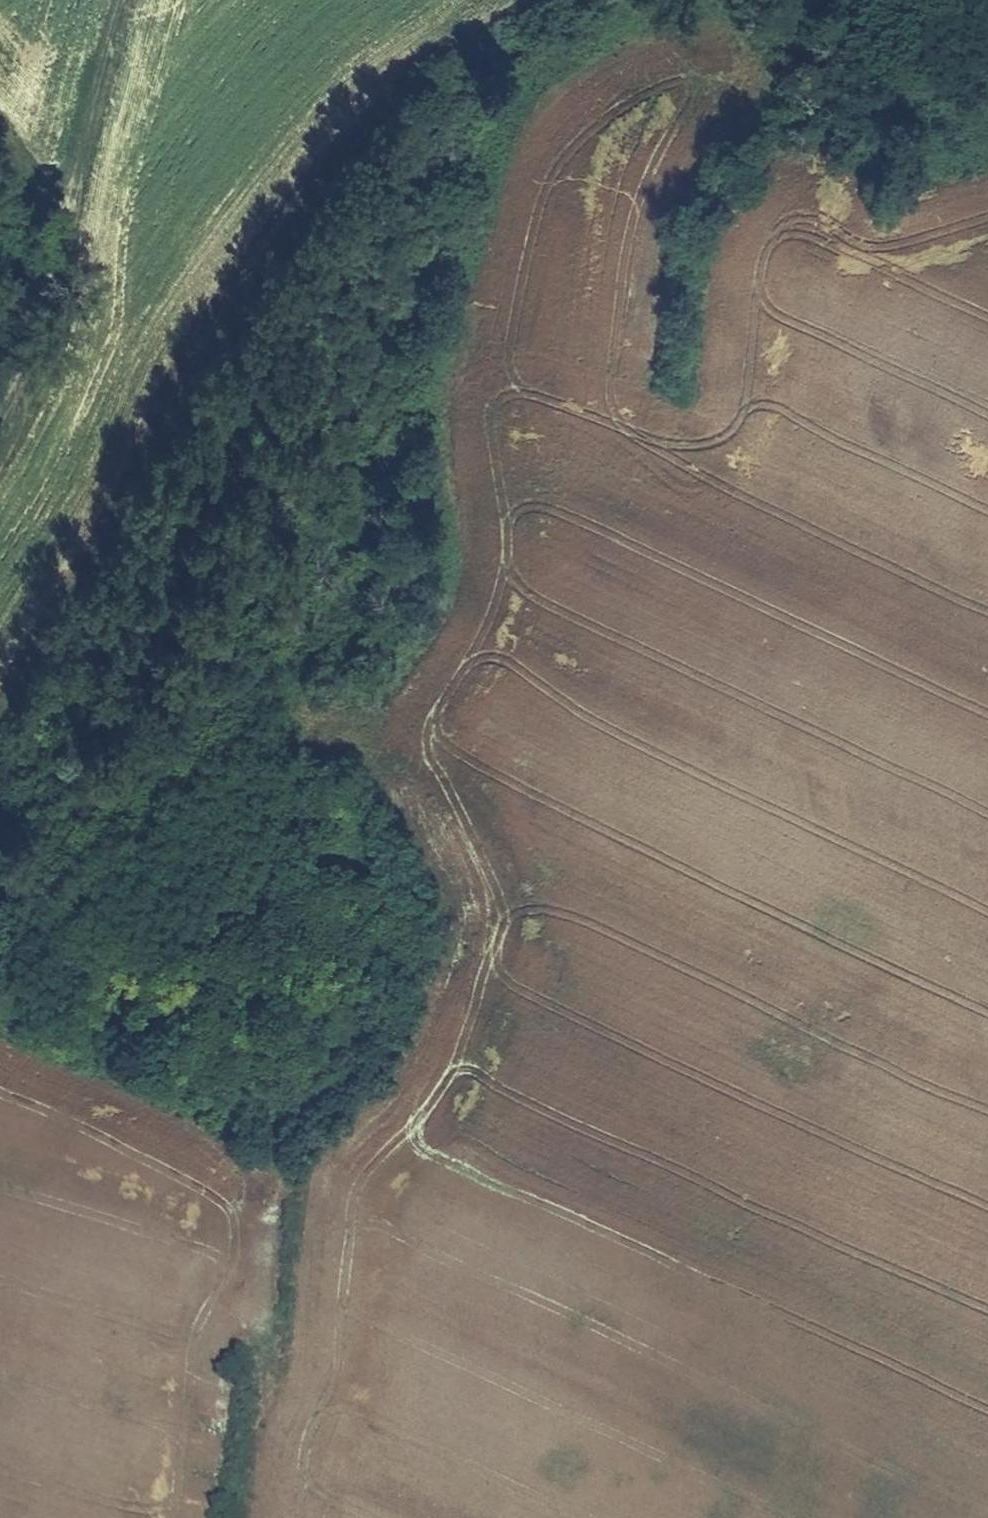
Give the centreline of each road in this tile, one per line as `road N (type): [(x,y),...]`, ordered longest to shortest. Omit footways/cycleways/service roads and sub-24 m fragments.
road 1 (track): [(0,468),(60,361),(144,0)]

